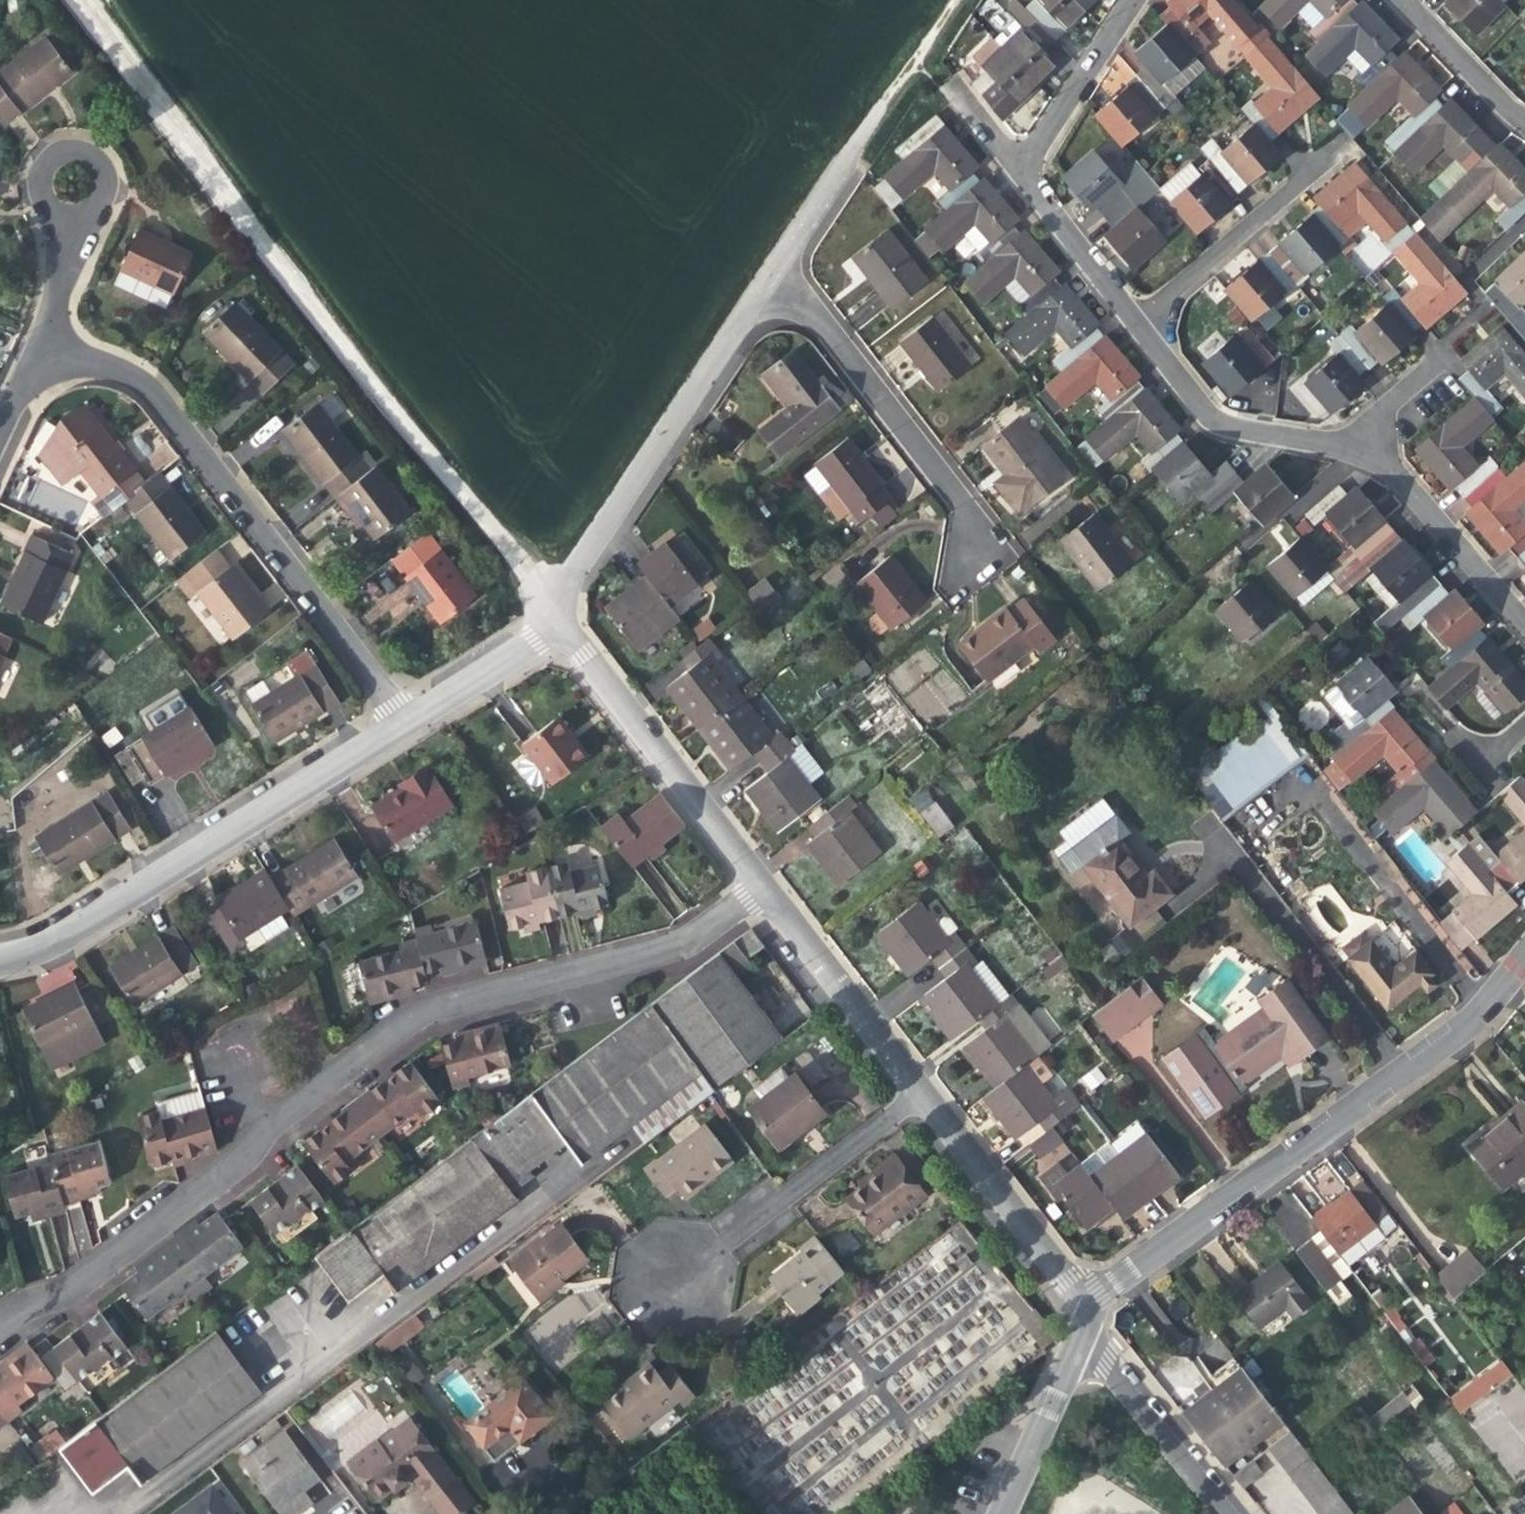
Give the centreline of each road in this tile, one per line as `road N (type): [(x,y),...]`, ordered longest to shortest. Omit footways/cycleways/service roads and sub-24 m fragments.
road 1 (residential): [(0,1322),(77,1284),(405,1022),(454,1002),(675,946),(766,890)]
road 2 (unclassified): [(76,0),(551,616)]
road 3 (residential): [(1524,957),(1462,1029),(1121,1275),(1087,1310)]
road 4 (residential): [(402,725),(144,387),(105,368),(51,369)]
road 5 (residential): [(0,960),(67,937),(402,725)]
road 6 (residential): [(551,616),(777,267)]
road 7 (residential): [(777,267),(957,496),(967,558)]
road 8 (residential): [(551,616),(766,890)]
road 9 (residential): [(920,1091),(673,1279)]
road 10 (residential): [(920,1091),(1087,1310)]
road 11 (residential): [(1135,326),(1212,422),(1359,454)]
road 12 (residential): [(766,890),(920,1091)]
road 13 (residential): [(1359,454),(1395,475),(1524,626)]
road 14 (residential): [(1312,171),(1135,326)]
road 15 (residential): [(1228,1513),(1079,1331)]
road 16 (residential): [(1018,171),(1132,0)]
road 17 (residential): [(1079,1331),(1000,1513)]
road 18 (residential): [(76,216),(102,200),(105,170),(84,149),(68,147),(43,163),(37,177),(47,206),(60,214)]
road 19 (residential): [(777,267),(883,103)]
road 20 (residential): [(1018,171),(1135,326)]
road 21 (residential): [(402,725),(534,641),(551,616)]
road 22 (residential): [(1403,0),(1524,123)]
road 23 (residential): [(51,369),(57,287),(76,216)]
road 24 (track): [(950,0),(883,103)]

